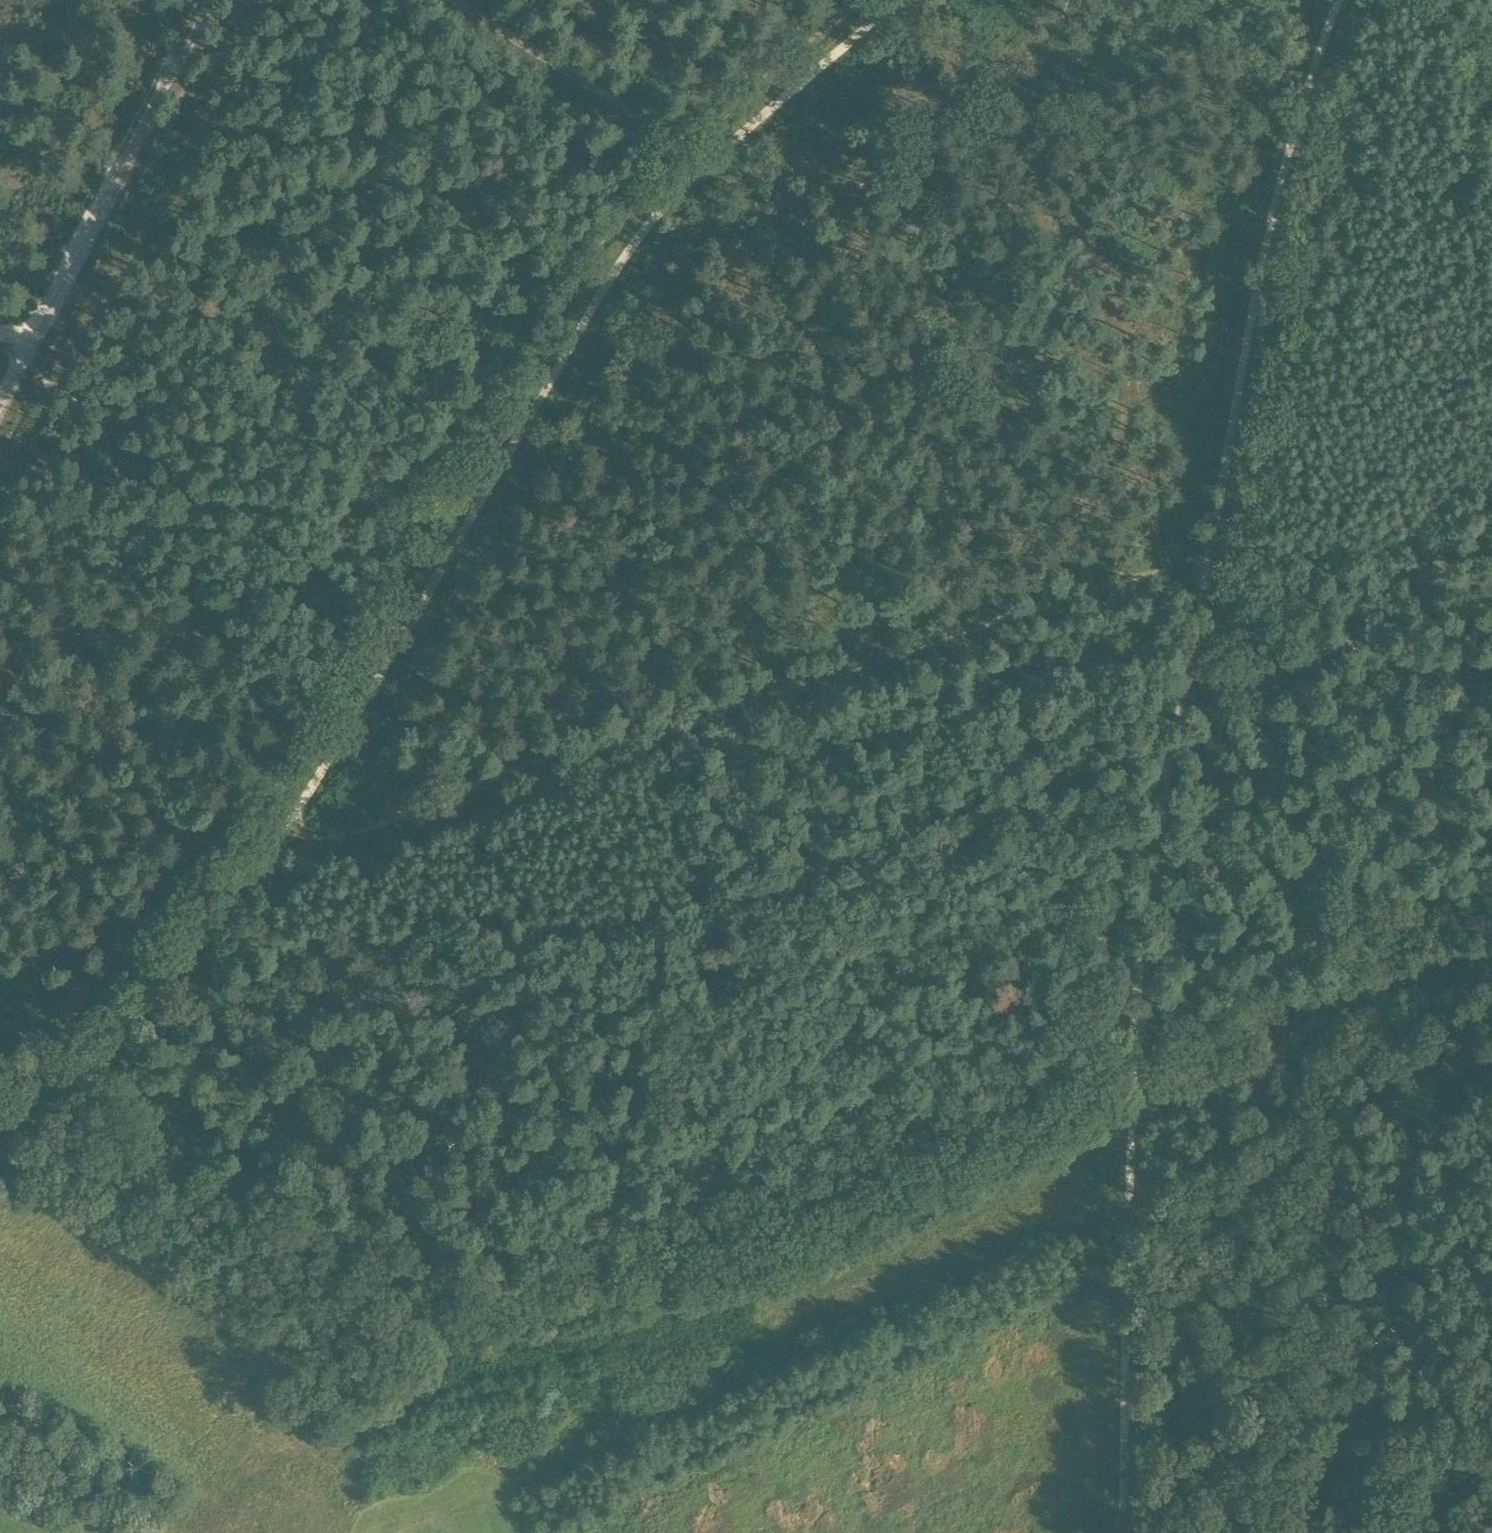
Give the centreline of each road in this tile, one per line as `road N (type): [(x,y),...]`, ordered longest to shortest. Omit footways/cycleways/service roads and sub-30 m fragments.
road 1 (track): [(1491,847),(1133,1047)]

